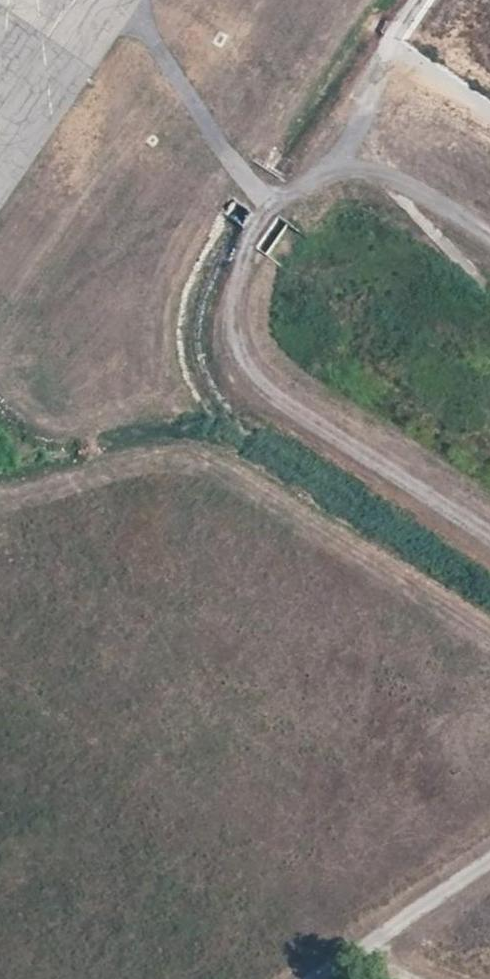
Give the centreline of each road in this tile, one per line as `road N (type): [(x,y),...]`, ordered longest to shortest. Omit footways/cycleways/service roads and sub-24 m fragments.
road 1 (track): [(489,531),(277,396),(245,365),(233,296),(269,205)]
road 2 (track): [(316,978),(489,861)]
road 3 (track): [(489,234),(434,196),(372,172),(331,168)]

